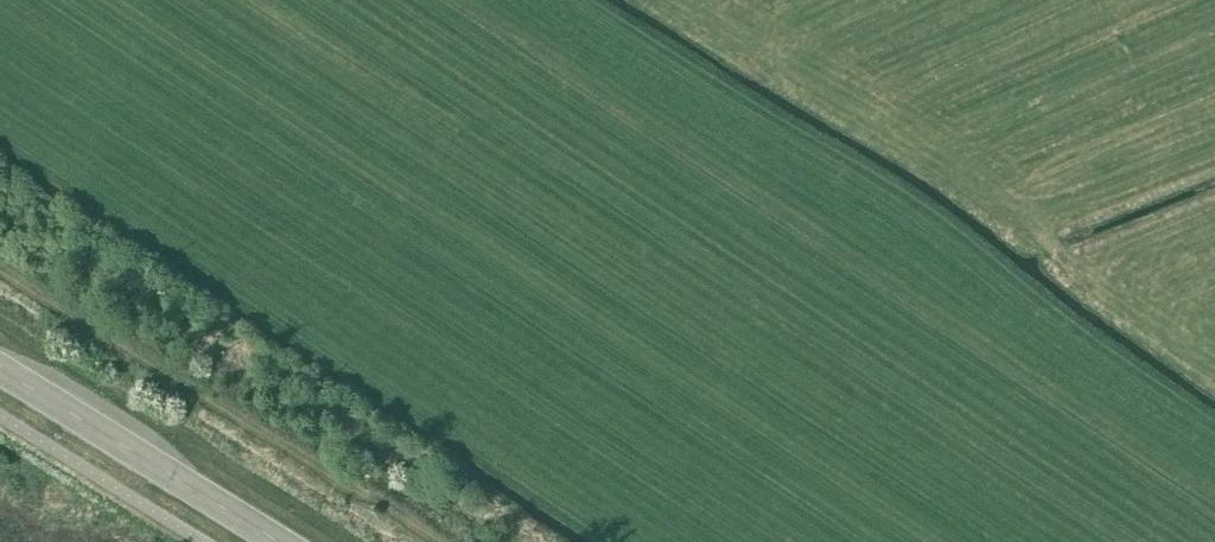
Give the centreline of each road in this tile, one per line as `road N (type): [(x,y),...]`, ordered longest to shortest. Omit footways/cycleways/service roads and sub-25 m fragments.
road 1 (tertiary): [(280,541),(0,369)]

